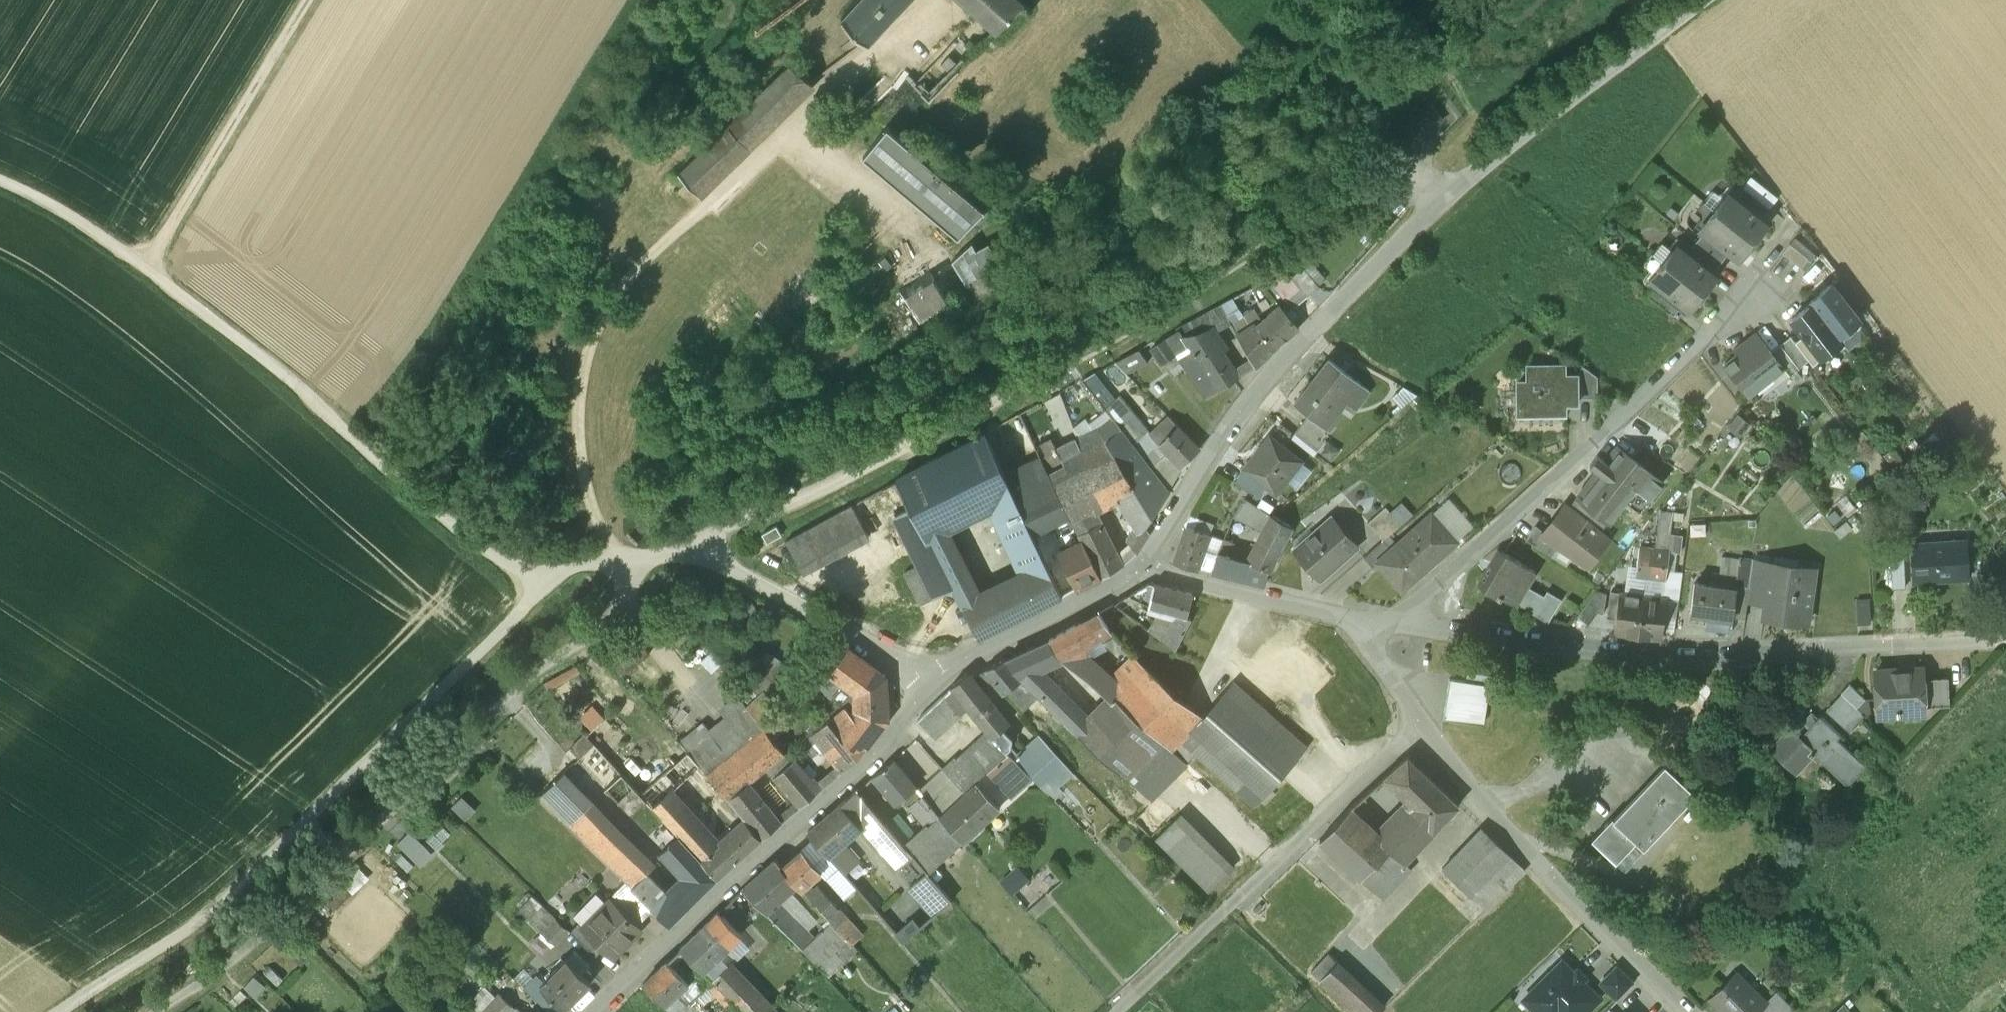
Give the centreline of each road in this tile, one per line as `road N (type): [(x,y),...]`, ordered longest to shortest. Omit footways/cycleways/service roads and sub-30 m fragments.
road 1 (track): [(704,554),(713,539),(1198,284),(1361,188),(1413,166),(1446,195)]
road 2 (residential): [(1149,567),(1190,492),(1278,377),(1410,228),(1651,39)]
road 3 (track): [(538,589),(304,384),(64,208),(0,178)]
road 4 (track): [(160,1011),(242,956),(534,674),(600,637),(621,608),(622,578)]
road 5 (track): [(538,589),(215,912),(64,1011)]
road 6 (residential): [(1427,624),(1692,655),(2003,642)]
road 7 (residential): [(1689,1011),(1455,770),(1395,684),(1368,635),(1369,619)]
road 8 (residential): [(1427,624),(1434,593),(1458,563),(1693,347),(1758,264)]
road 9 (residential): [(598,1011),(896,738),(938,682)]
road 10 (track): [(1114,1011),(1420,721)]
road 11 (residential): [(938,682),(704,554),(649,560),(622,578),(600,554)]
road 12 (track): [(148,266),(309,0)]
road 13 (residential): [(938,682),(960,663),(1149,567)]
road 14 (residential): [(1149,567),(1369,619)]

